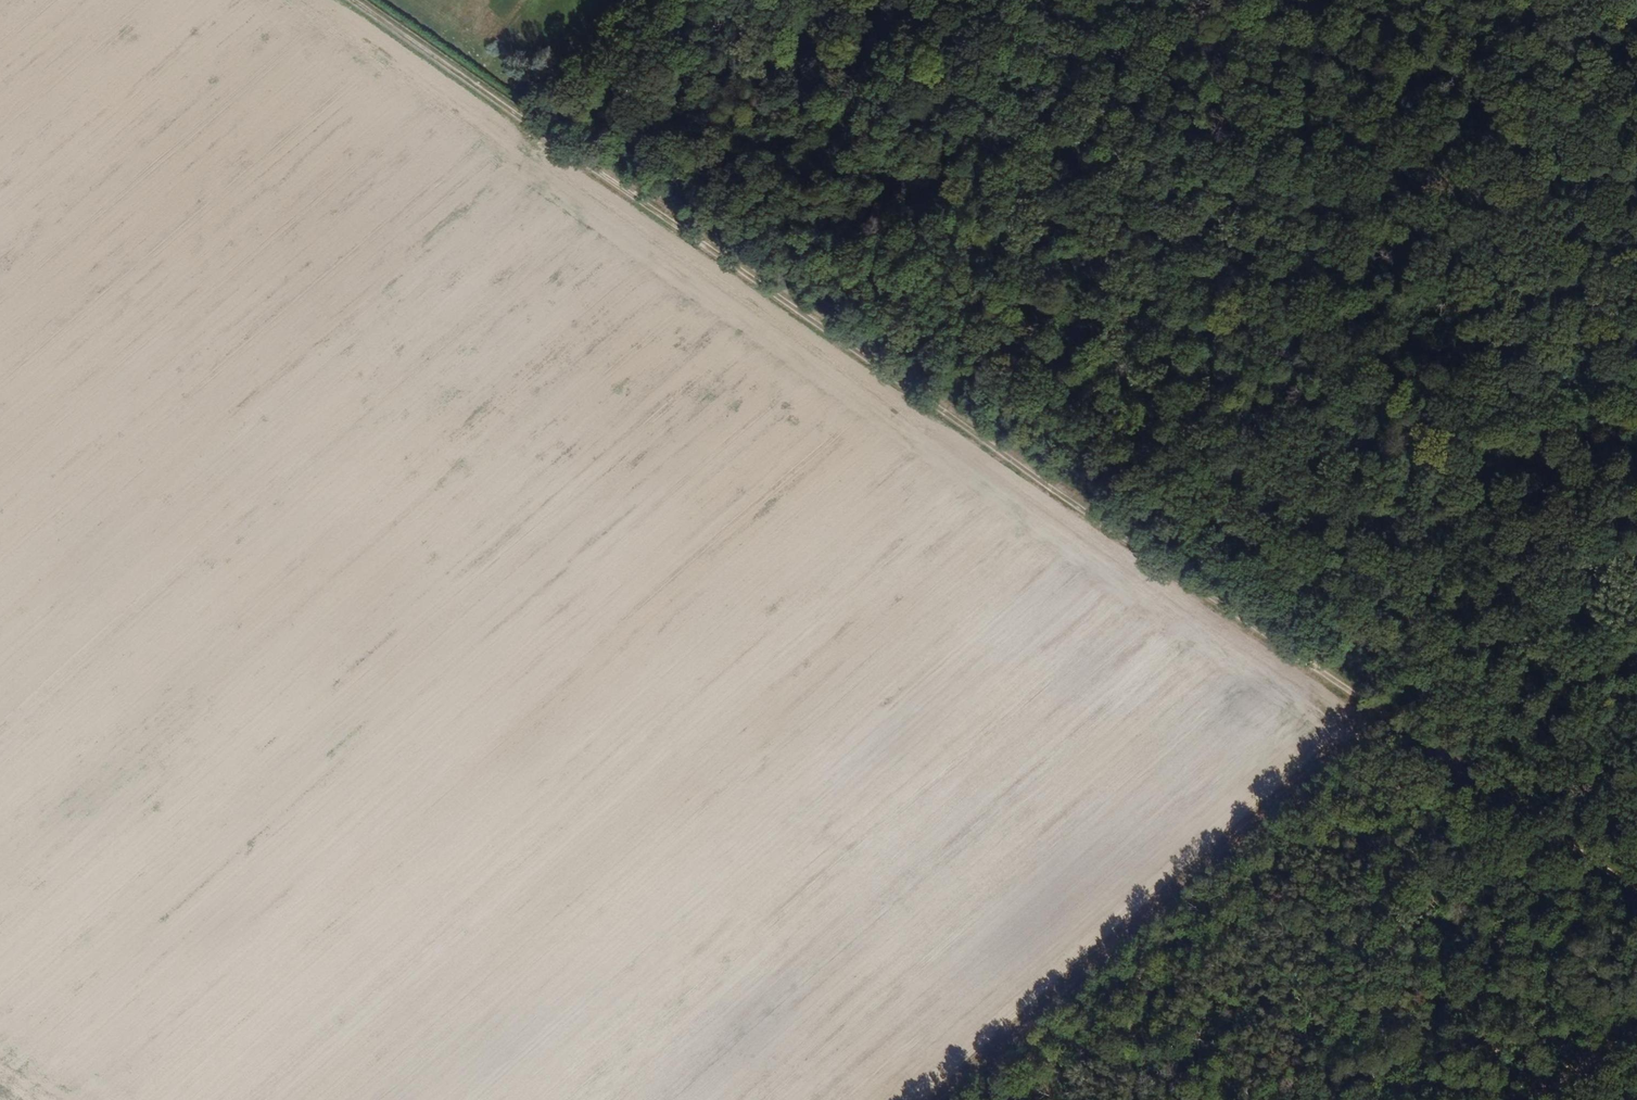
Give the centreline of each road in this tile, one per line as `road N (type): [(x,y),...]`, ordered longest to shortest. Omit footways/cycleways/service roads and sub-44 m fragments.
road 1 (track): [(1526,813),(353,0)]
road 2 (track): [(1636,889),(1526,813)]
road 3 (track): [(1636,1031),(1526,1099)]

